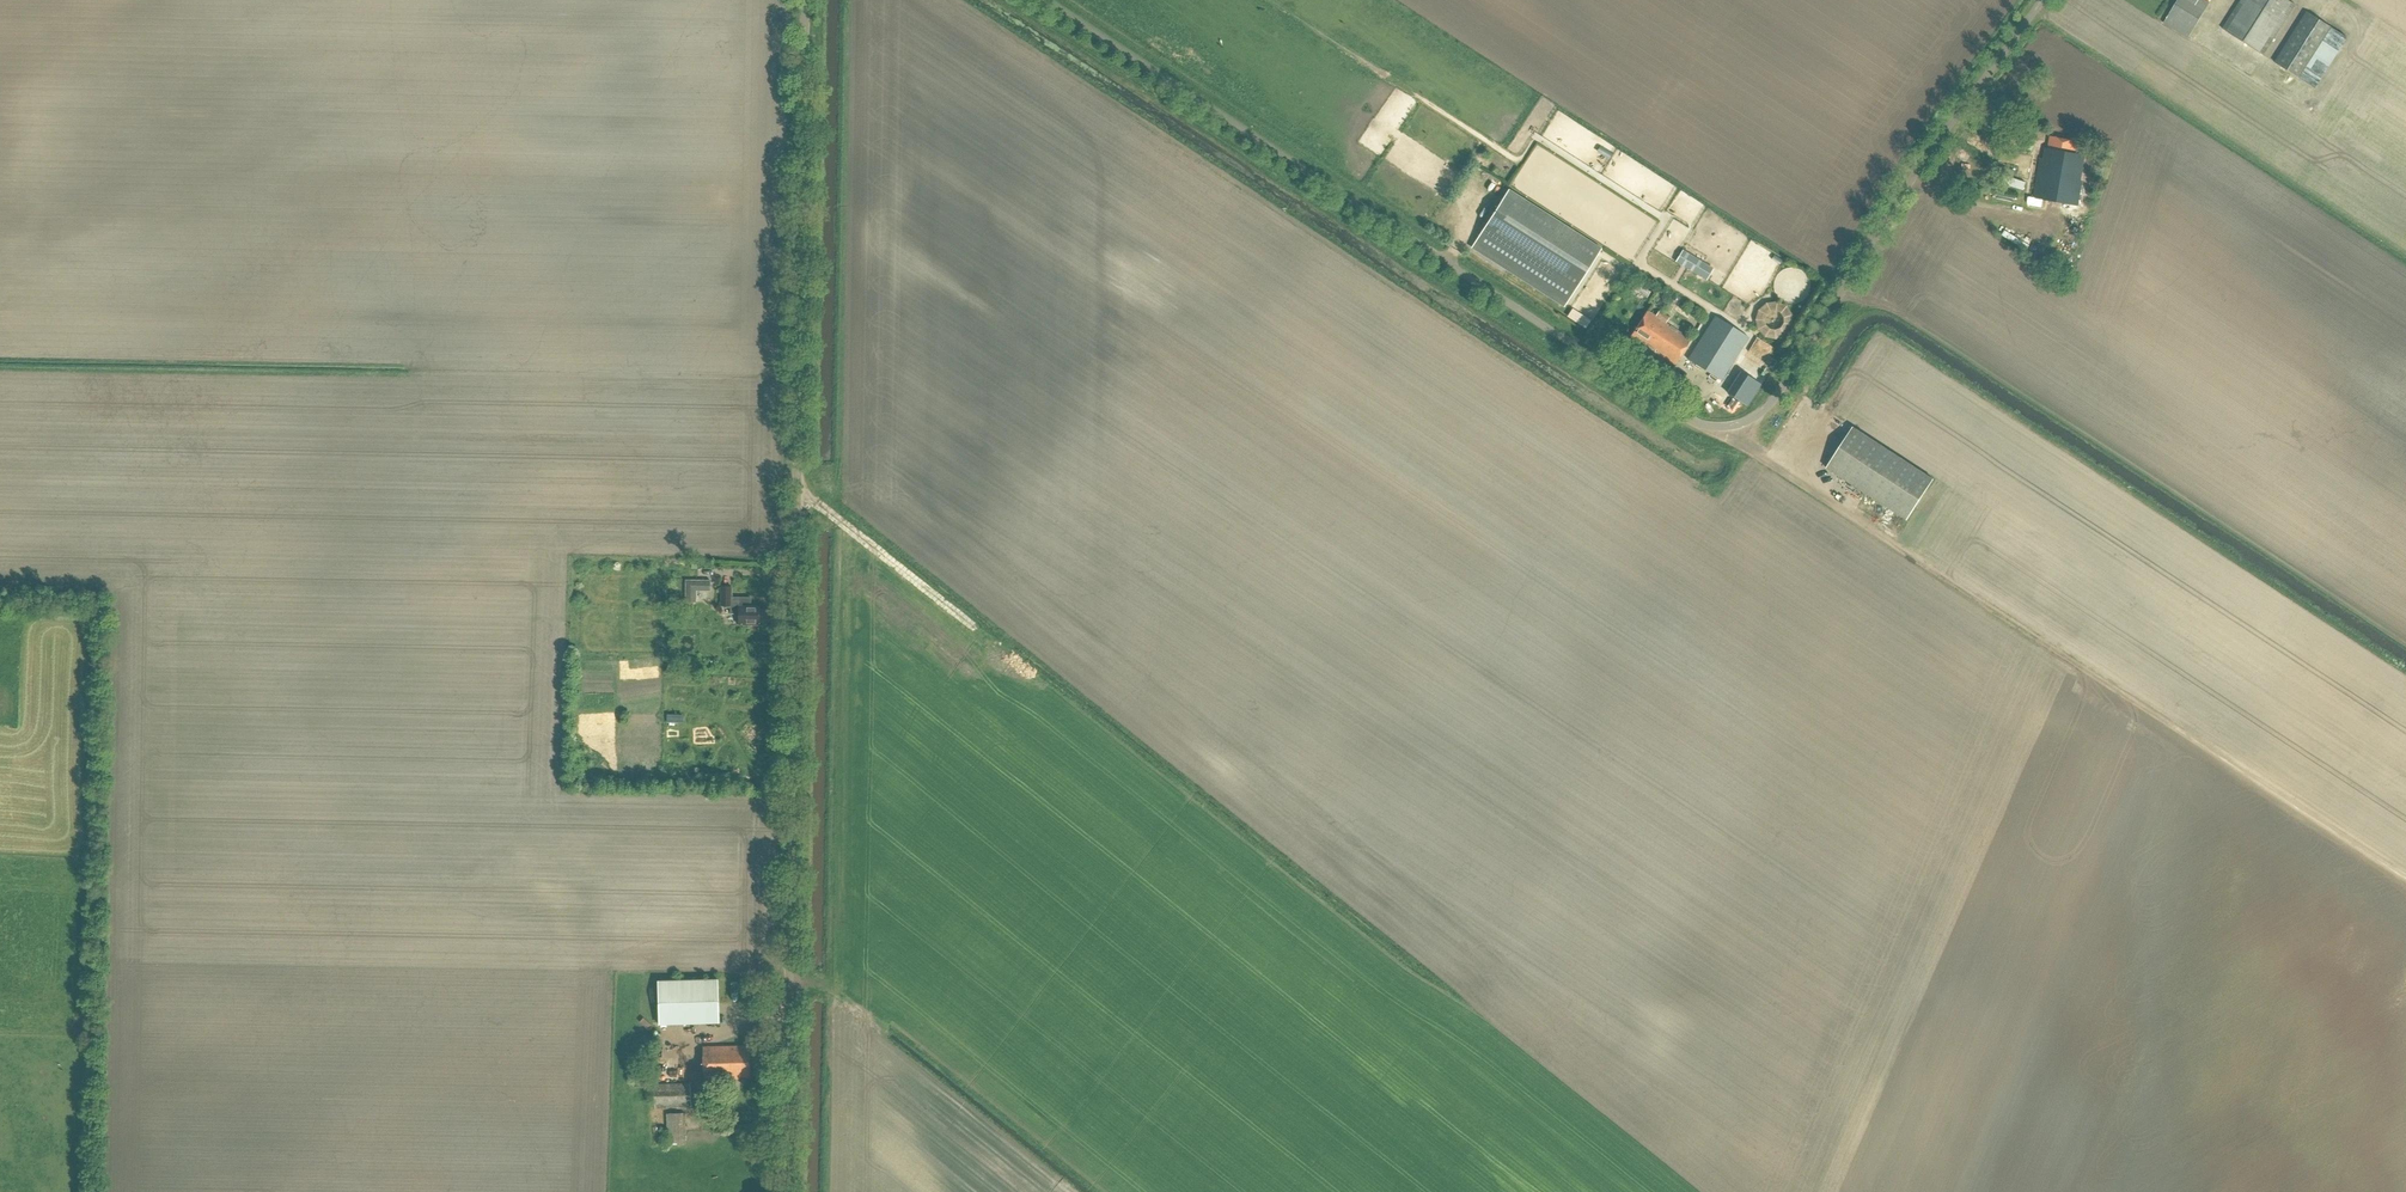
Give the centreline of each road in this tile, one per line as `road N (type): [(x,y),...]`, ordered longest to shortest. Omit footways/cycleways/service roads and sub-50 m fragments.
road 1 (unclassified): [(1041,0),(1690,420),(1739,430),(1761,412),(2041,0)]
road 2 (unclassified): [(792,1191),(807,0)]

